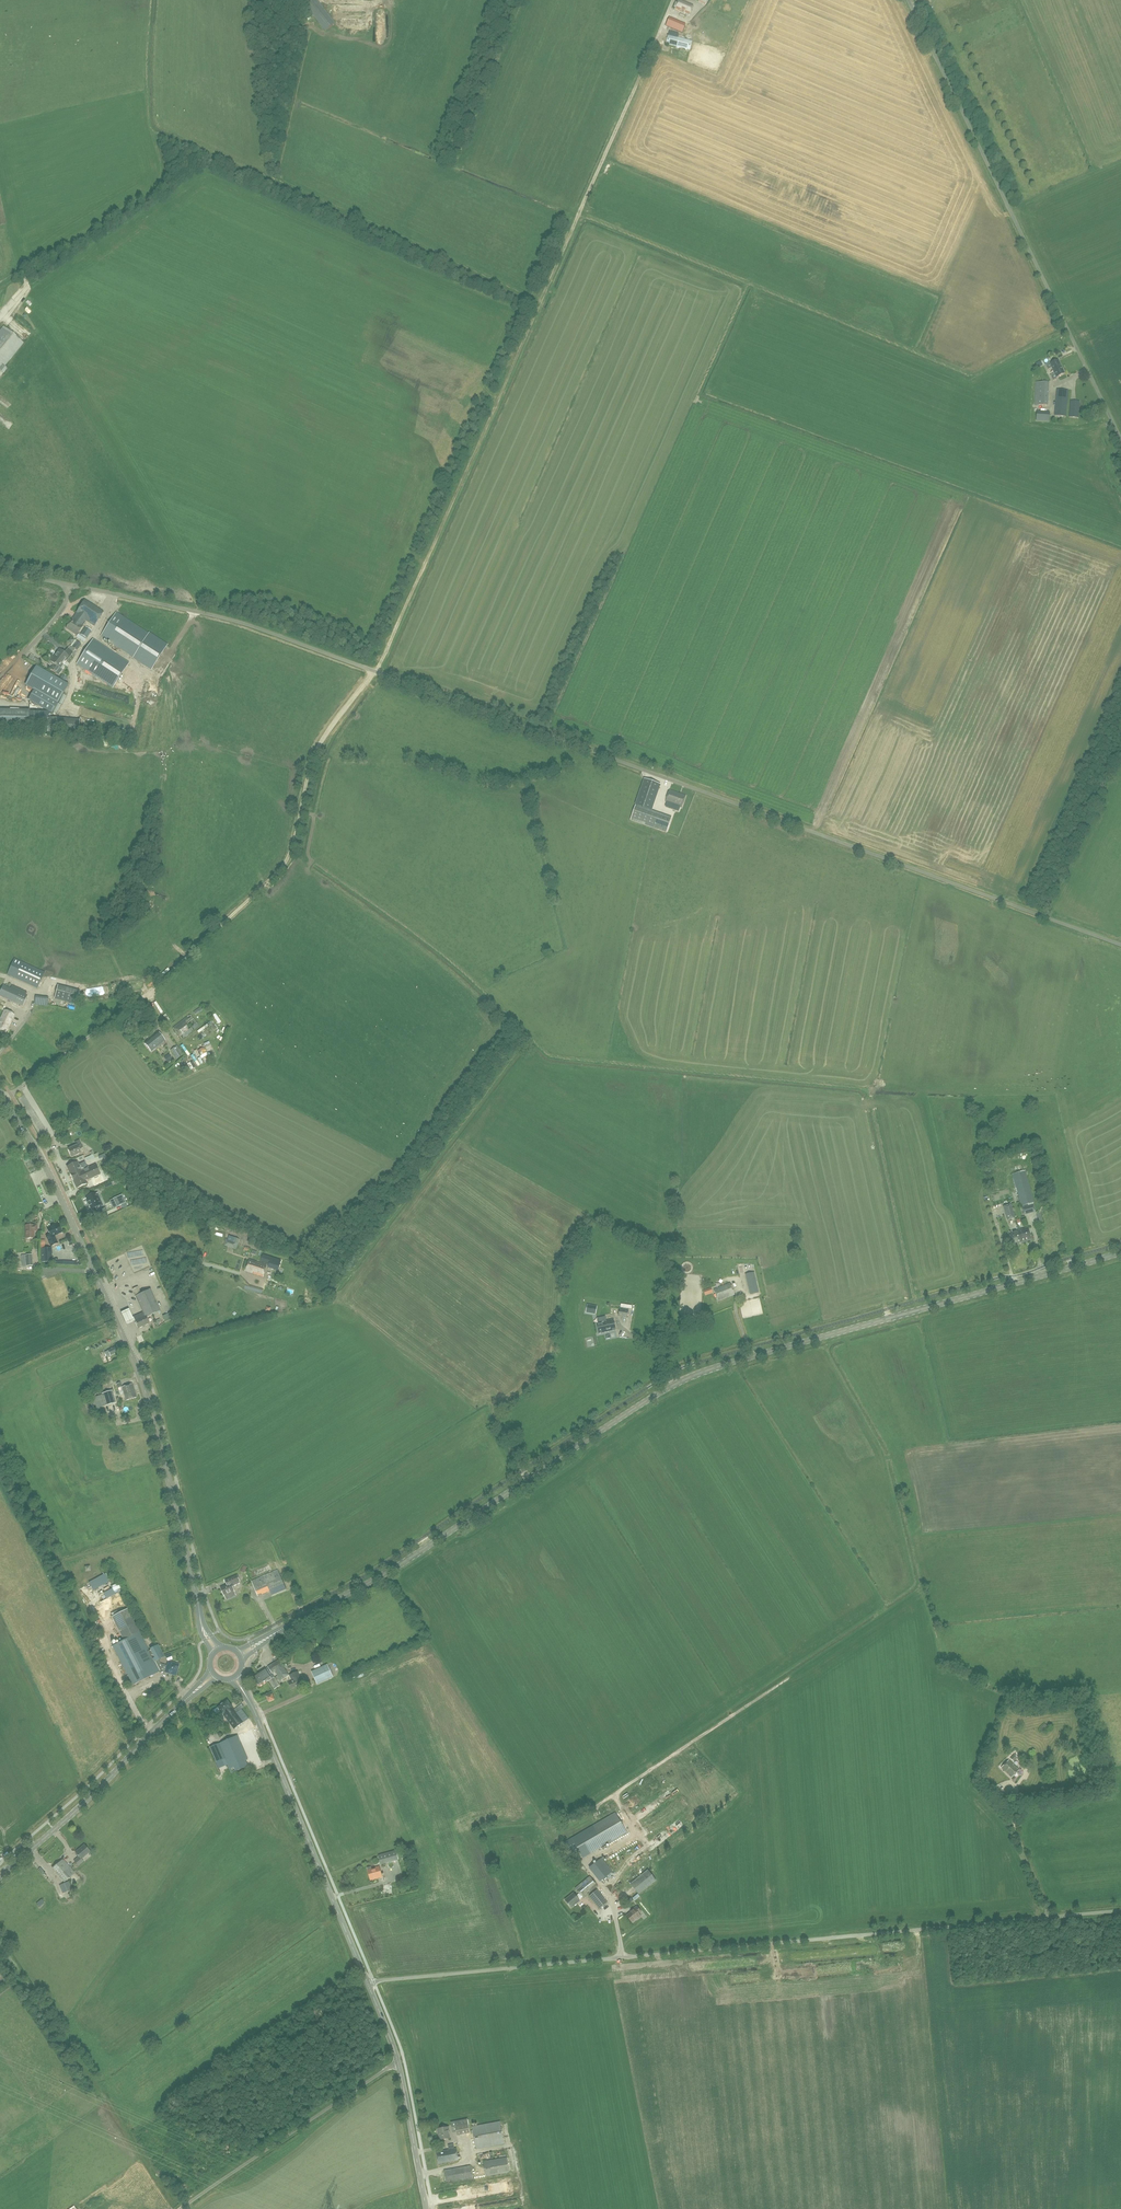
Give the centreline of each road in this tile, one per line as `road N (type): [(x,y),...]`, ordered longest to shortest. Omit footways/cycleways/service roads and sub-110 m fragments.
road 1 (unclassified): [(1120,945),(253,626),(68,584)]
road 2 (track): [(145,994),(290,857),(317,749),(379,665),(656,41)]
road 3 (tertiary): [(239,1655),(396,1567),(678,1383),(1120,1253)]
road 4 (unclassified): [(368,1984),(1120,1911)]
road 5 (unclassified): [(1120,440),(909,0)]
road 6 (tertiary): [(79,1239),(149,1405),(200,1618)]
road 7 (track): [(178,2208),(0,1941)]
road 8 (tertiary): [(247,1697),(368,1984)]
road 9 (tertiary): [(0,1876),(214,1674)]
road 10 (unclassified): [(181,2208),(398,2064)]
road 11 (unclassified): [(4,1098),(145,994)]
road 12 (tertiary): [(79,1239),(4,1098)]
road 13 (tertiary): [(398,2064),(425,2208)]

